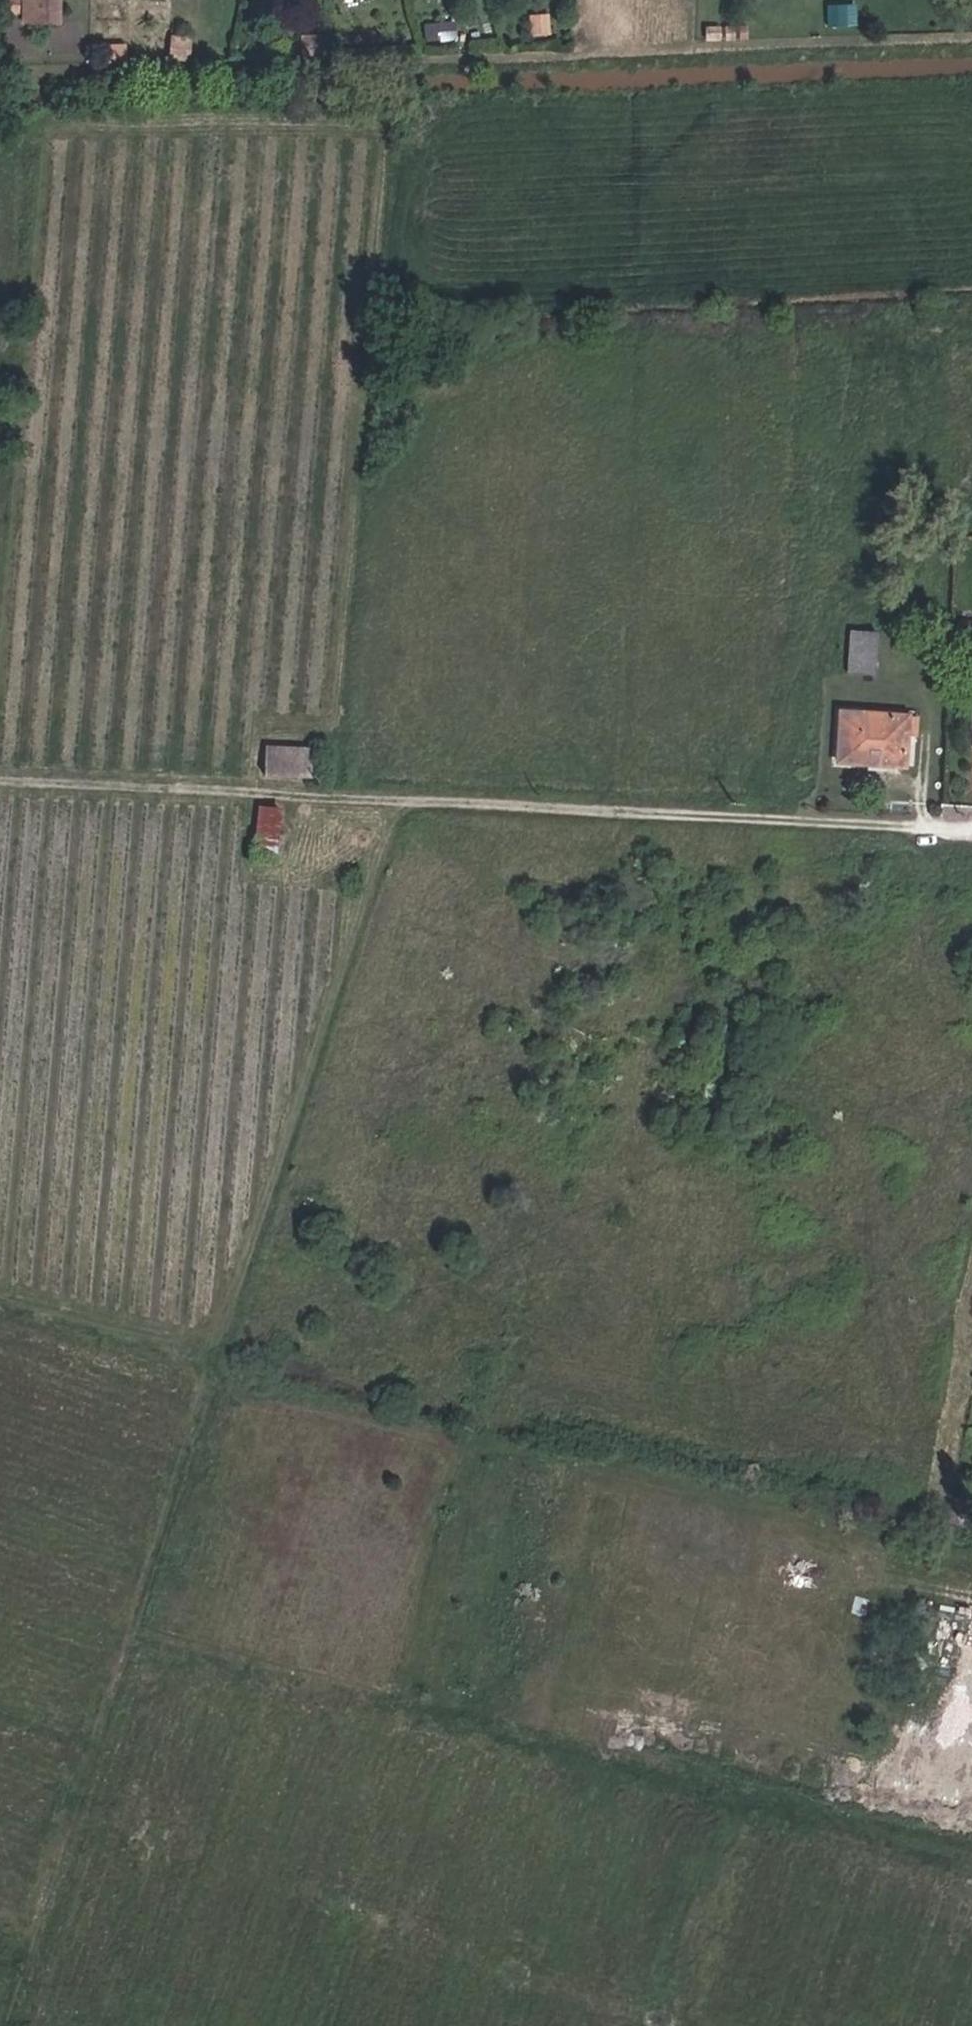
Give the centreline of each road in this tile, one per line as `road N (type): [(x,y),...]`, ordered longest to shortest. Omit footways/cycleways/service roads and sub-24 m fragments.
road 1 (track): [(929,827),(0,778)]

